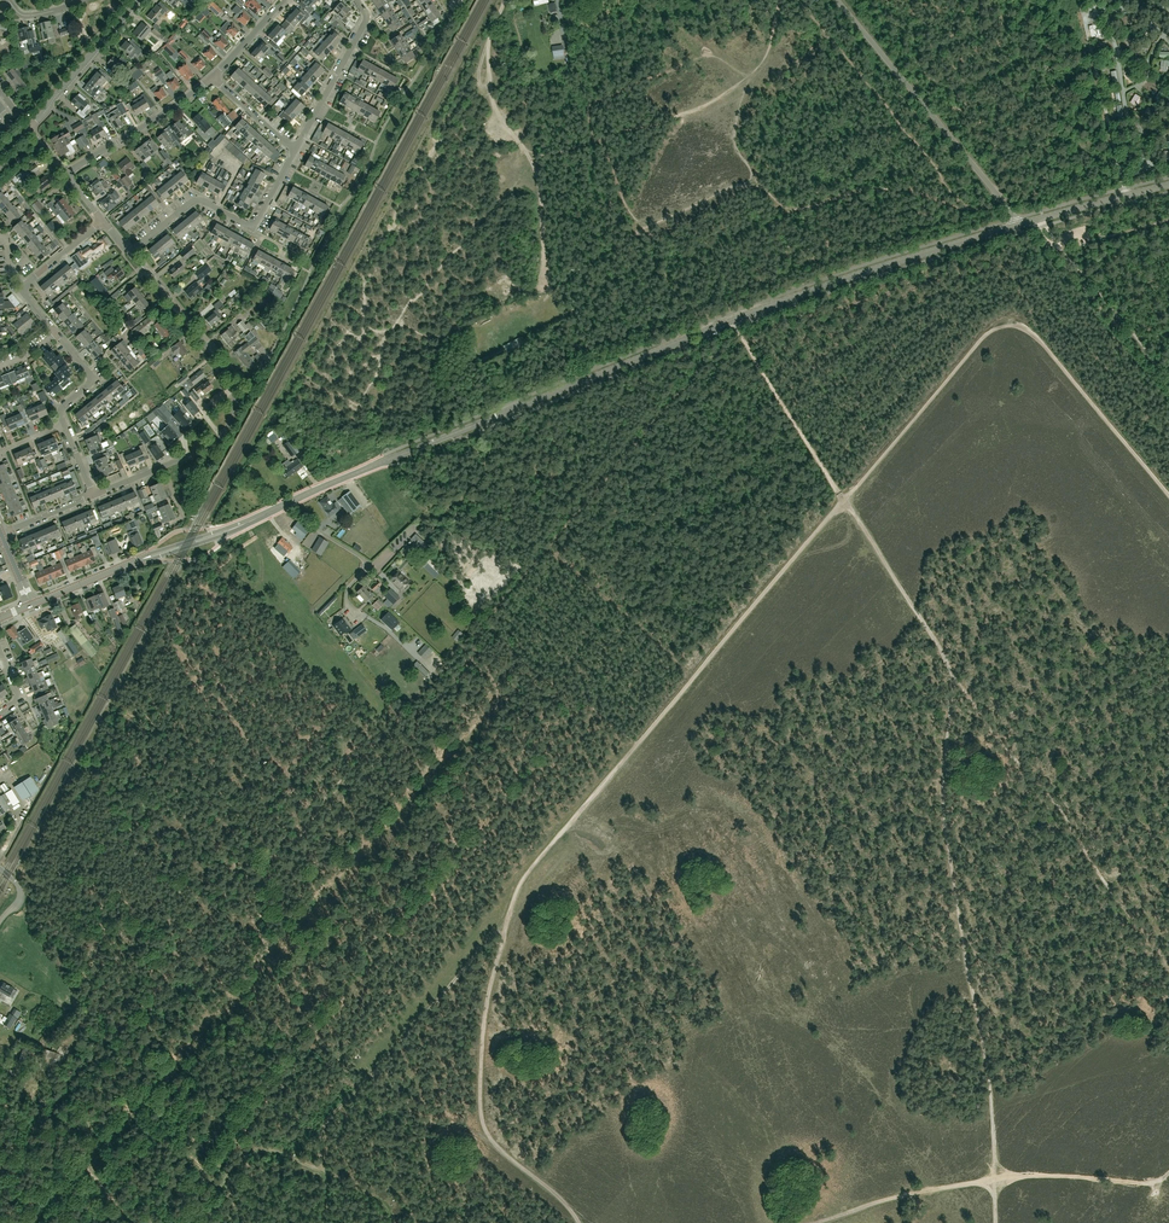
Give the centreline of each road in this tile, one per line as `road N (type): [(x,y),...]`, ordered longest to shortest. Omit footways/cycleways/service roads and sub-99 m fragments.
road 1 (tertiary): [(31,604),(728,322),(1017,225)]
road 2 (track): [(579,1222),(483,1126),(487,1000),(515,895),(844,500)]
road 3 (track): [(945,184),(928,195),(859,190),(789,210),(765,188),(736,186),(651,226),(632,216),(602,139),(595,142),(587,106),(704,54),(746,78)]
road 4 (track): [(636,743),(528,665),(484,621),(709,360),(741,338)]
road 5 (track): [(995,1180),(987,1066),(945,817),(950,670)]
road 6 (track): [(1168,495),(1036,336),(1009,326),(980,341),(844,500)]
road 7 (track): [(950,670),(1043,785),(1168,972)]
road 8 (track): [(508,921),(327,1120),(319,1143),(324,1222)]
road 9 (track): [(505,0),(489,42),(488,72),(498,117),(535,173),(543,295)]
road 10 (residential): [(162,466),(222,435),(234,413),(233,384),(130,252)]
road 11 (unclassified): [(1017,225),(837,0)]
road 12 (track): [(393,1222),(370,1196),(264,1150),(220,1186),(201,1222)]
road 13 (residential): [(297,151),(254,228),(198,199),(130,252)]
road 14 (track): [(801,0),(945,184)]
road 15 (track): [(1036,228),(1168,389)]
road 16 (track): [(844,500),(736,328)]
road 17 (track): [(950,670),(844,500)]
road 18 (track): [(1125,188),(1080,0)]
road 19 (track): [(811,1222),(995,1180)]
road 20 (residential): [(66,175),(215,76)]
road 21 (track): [(995,1180),(1070,1175),(1146,1183),(1168,1173)]
road 22 (residential): [(358,0),(366,25),(297,151)]
road 23 (residential): [(29,130),(138,0)]
road 24 (track): [(602,139),(701,106),(746,78)]
road 25 (tertiary): [(1017,225),(1168,185)]
road 26 (track): [(129,1222),(84,1165),(30,1222)]
road 27 (residential): [(64,426),(61,408),(93,376),(56,332)]

